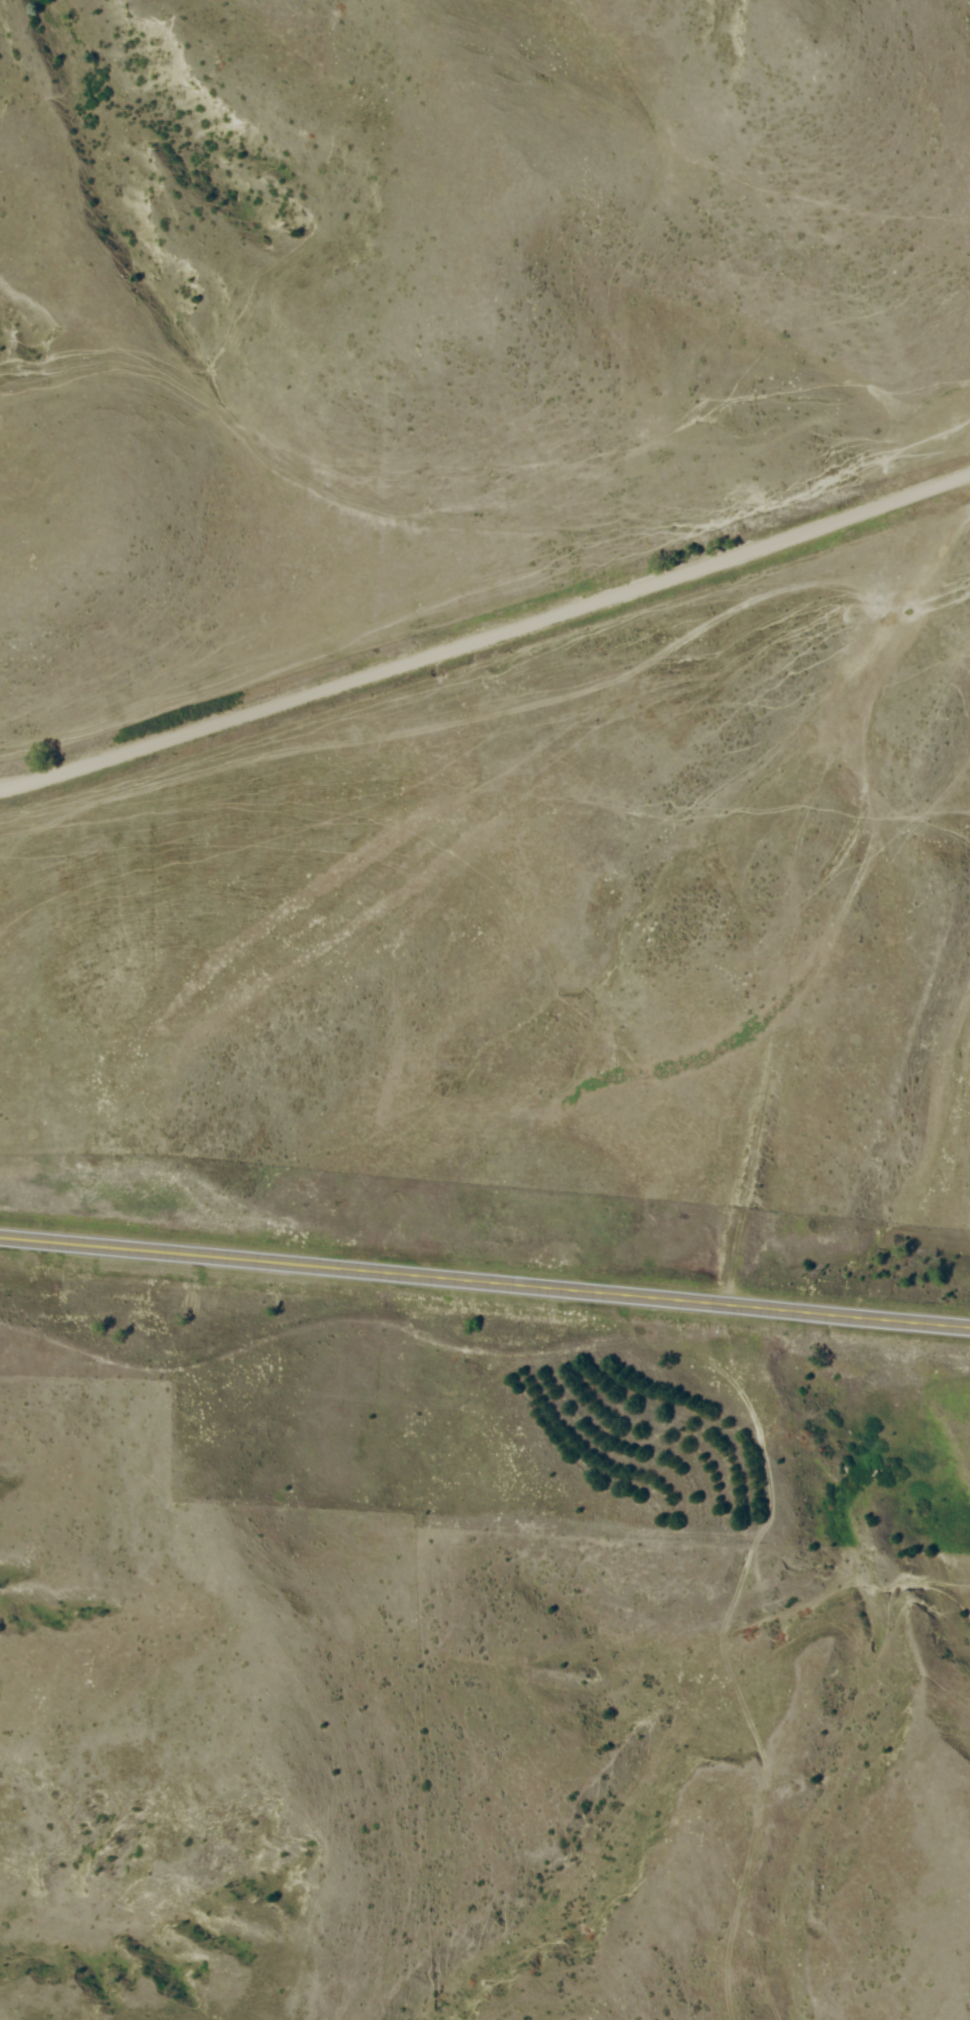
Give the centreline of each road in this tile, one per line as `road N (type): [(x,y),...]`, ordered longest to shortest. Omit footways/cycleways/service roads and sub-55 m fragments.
road 1 (residential): [(969,476),(56,779),(0,790)]
road 2 (primary): [(0,1239),(969,1333)]

